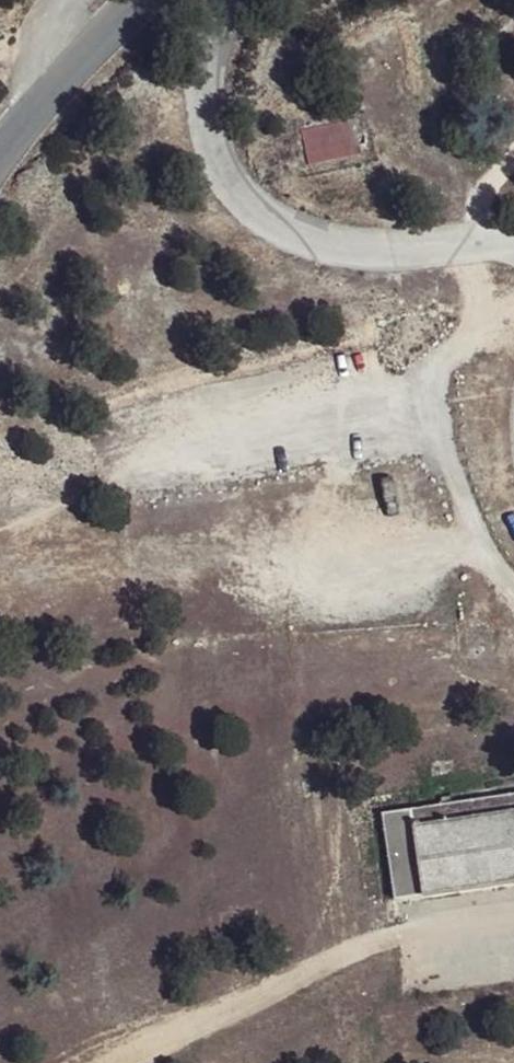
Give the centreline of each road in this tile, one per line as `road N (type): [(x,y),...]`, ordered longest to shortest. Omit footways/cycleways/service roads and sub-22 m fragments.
road 1 (unclassified): [(0,192),(85,71)]

